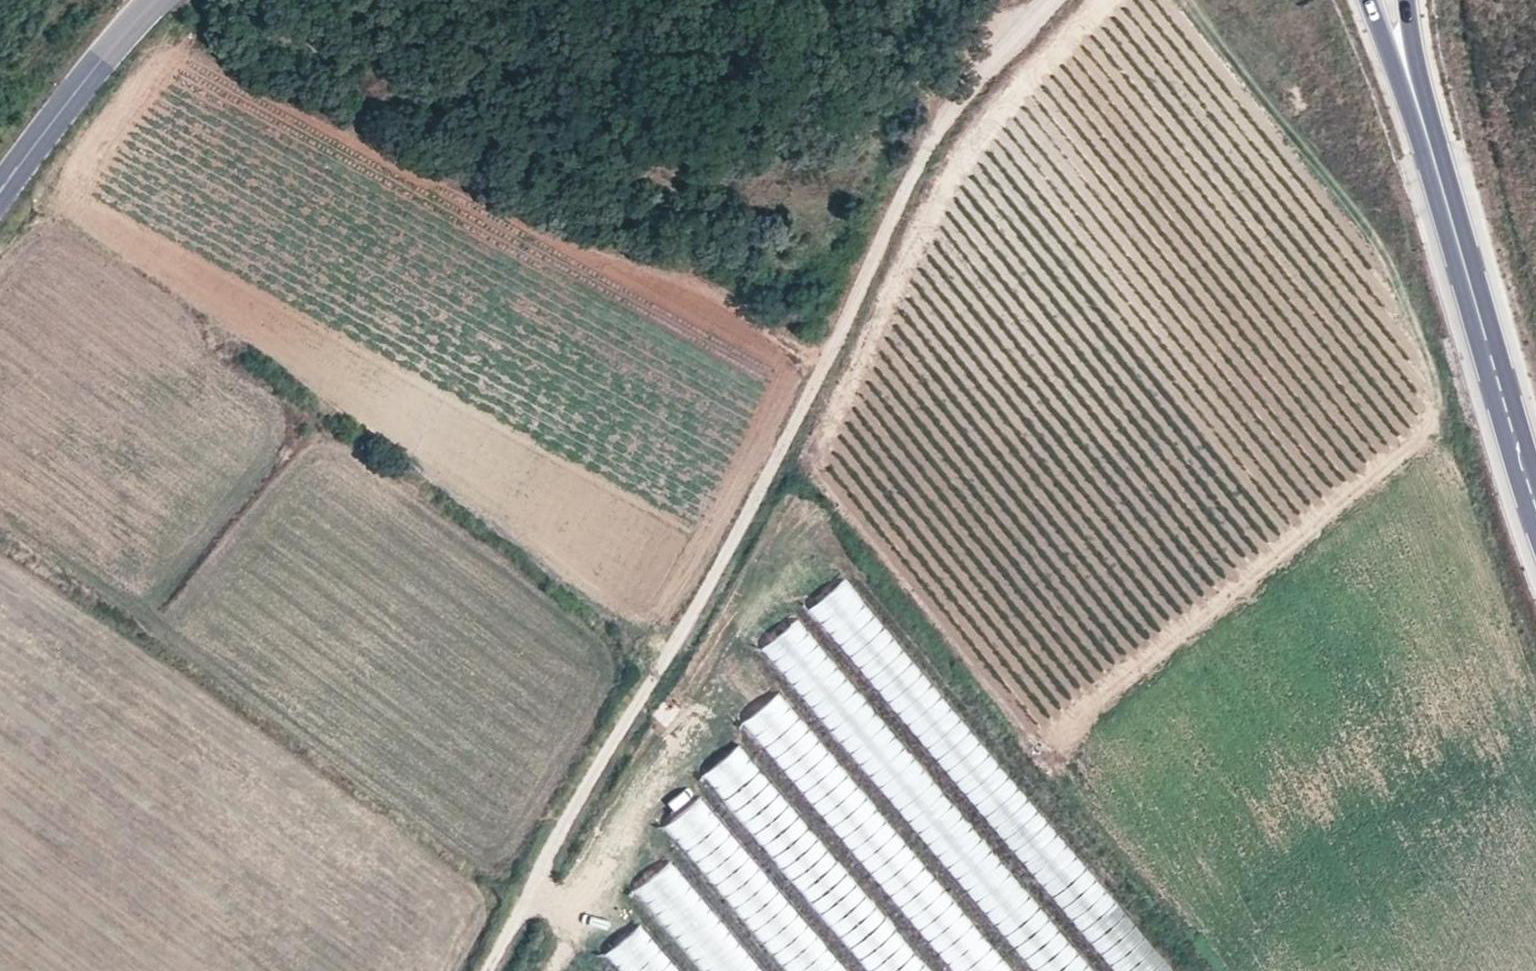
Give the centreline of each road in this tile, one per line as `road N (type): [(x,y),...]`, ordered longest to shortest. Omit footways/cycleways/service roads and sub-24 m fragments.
road 1 (track): [(512,970),(924,146),(1053,0)]
road 2 (primary): [(1535,503),(1409,77)]
road 3 (secondary): [(0,196),(97,65),(158,0)]

